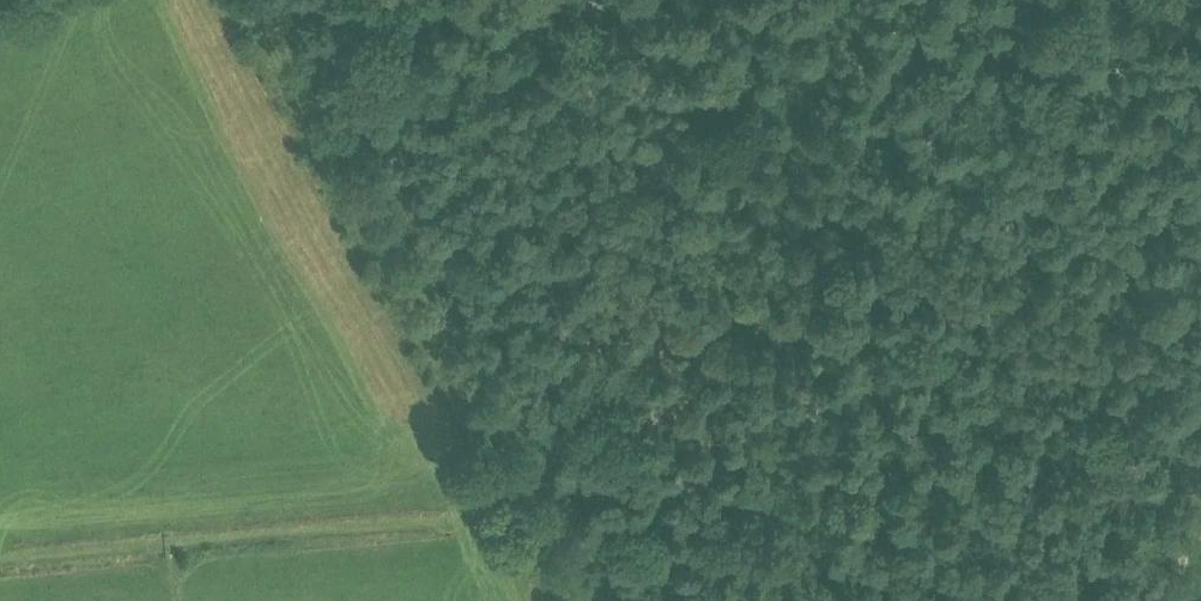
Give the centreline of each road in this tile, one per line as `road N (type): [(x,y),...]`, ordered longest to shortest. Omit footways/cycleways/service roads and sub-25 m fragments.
road 1 (track): [(581,600),(251,0)]
road 2 (track): [(529,505),(446,521),(0,552)]

